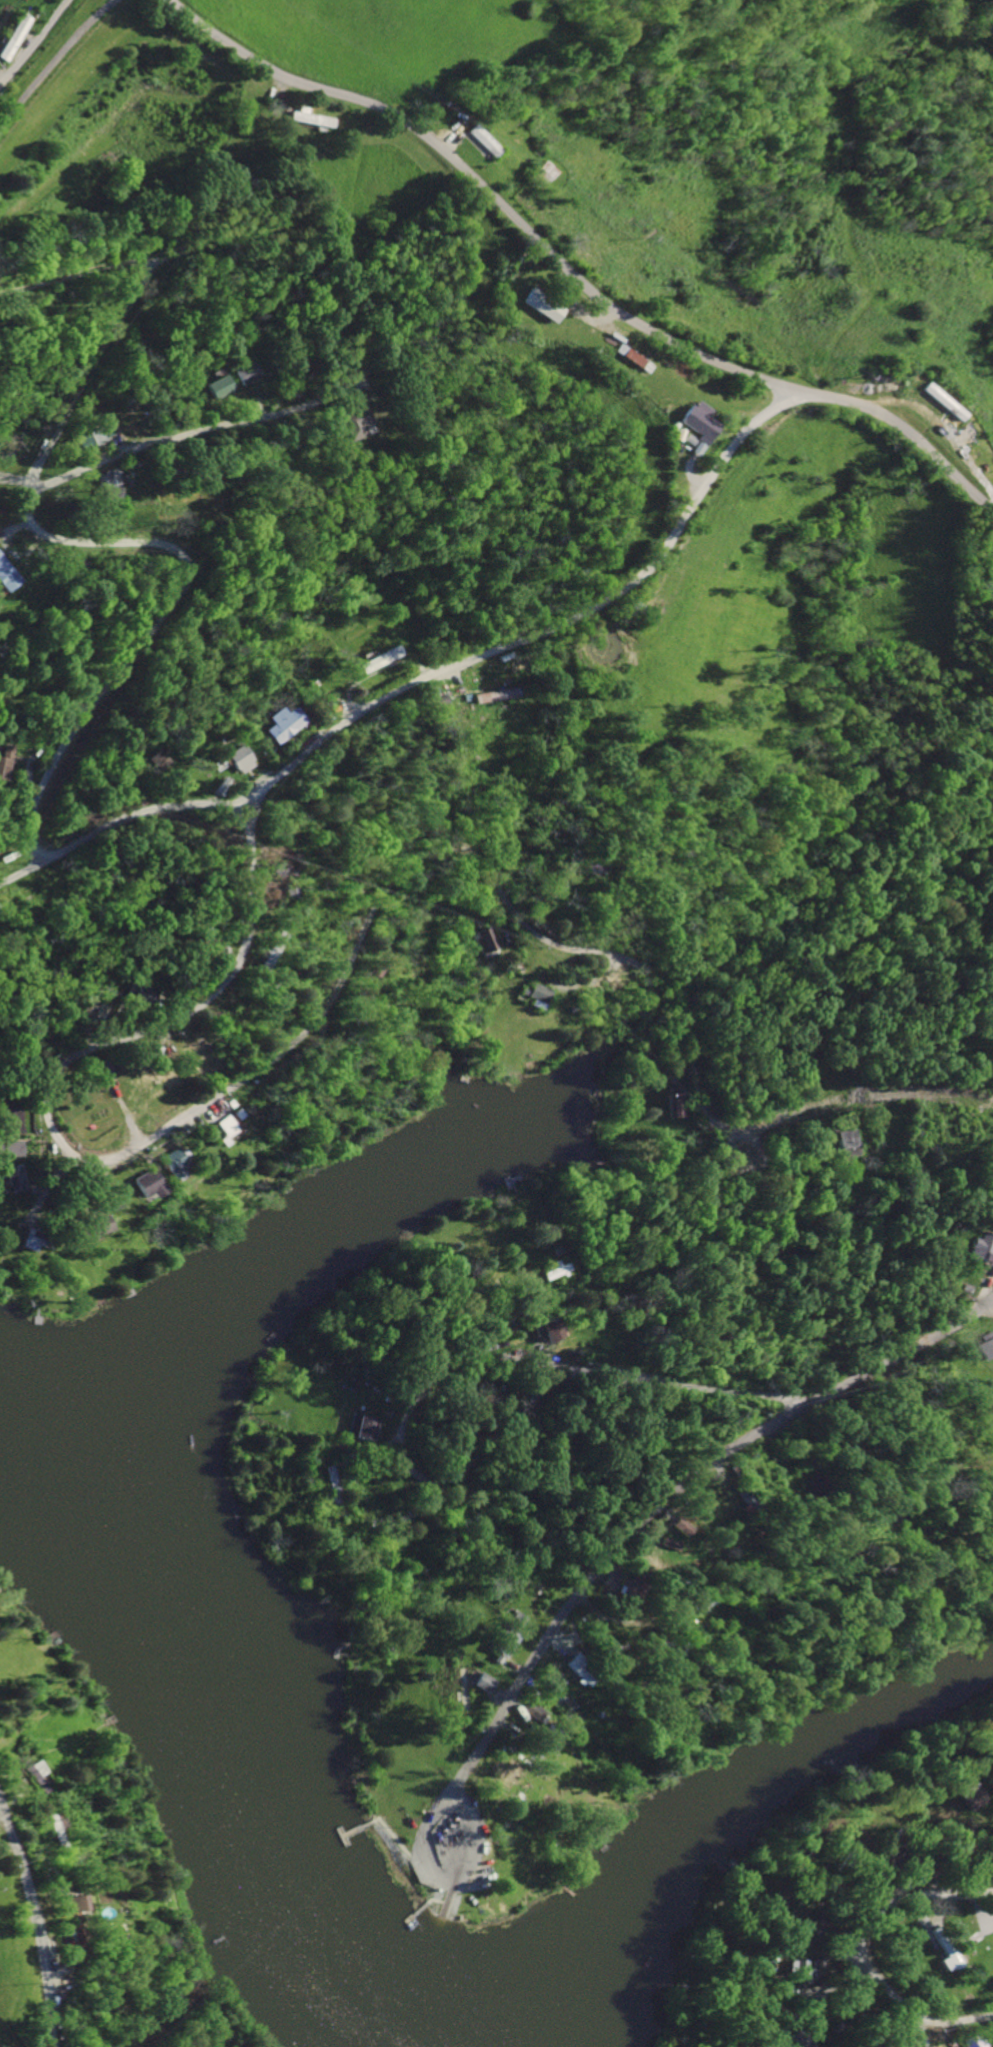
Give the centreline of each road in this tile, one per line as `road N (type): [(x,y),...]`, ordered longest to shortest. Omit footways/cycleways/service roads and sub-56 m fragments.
road 1 (residential): [(992,1102),(851,1096),(725,1130),(696,1099),(690,1049),(654,974),(522,927),(488,871),(461,849),(428,847),(398,863),(311,1021),(281,1050),(111,1159),(88,1160),(63,1153),(46,1124),(44,1078),(65,1058),(166,1026),(204,1002),(234,969),(250,878),(236,808),(190,803),(149,811),(41,863)]
road 2 (residential): [(992,510),(884,417),(756,378),(623,315),(423,136),(257,63),(171,0)]
road 3 (residential): [(41,863),(28,827),(43,787),(89,714),(194,595),(198,572),(187,554),(166,545),(53,546),(22,517),(34,467),(136,314),(158,262)]
road 4 (residential): [(236,808),(364,705),(559,627),(642,573),(714,460),(744,429),(807,393)]
road 5 (residential): [(992,1294),(947,1328),(894,1393),(771,1476),(623,1637),(506,1810)]
road 6 (residential): [(809,1402),(566,1364),(509,1357),(450,1362),(424,1382),(400,1418),(396,1440),(406,1477),(440,1485),(465,1474),(555,1388),(566,1364)]
road 7 (residential): [(947,1328),(740,1440),(649,1513),(553,1624),(458,1779)]
road 8 (residential): [(640,1624),(778,1655),(865,1638),(978,1574),(992,1551)]
road 9 (residential): [(27,491),(173,434),(259,423),(357,388)]
road 10 (residential): [(992,1894),(881,1904),(862,1925),(855,1950),(905,2027)]
road 11 (residential): [(459,1793),(458,1779),(425,1838),(433,1875),(444,1884),(461,1878),(477,1847),(478,1827),(459,1793)]
road 12 (residential): [(0,1821),(57,2046)]
road 13 (residential): [(0,297),(216,246)]

